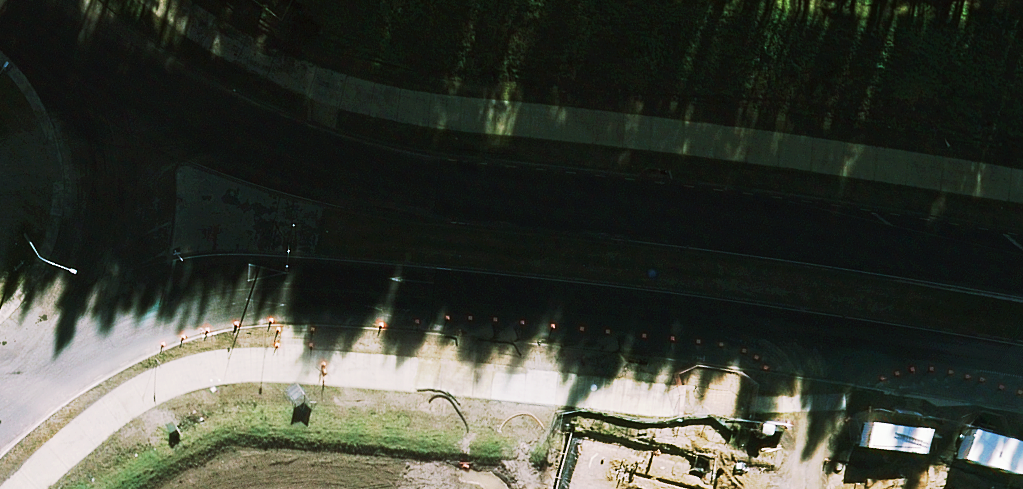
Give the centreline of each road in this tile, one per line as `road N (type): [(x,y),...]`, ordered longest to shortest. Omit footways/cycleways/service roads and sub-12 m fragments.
road 1 (tertiary): [(61,66),(361,178),(1022,278)]
road 2 (tertiary): [(1022,375),(235,288),(56,320)]
road 3 (tertiary): [(61,66),(90,127),(99,194),(87,260),(56,320)]

